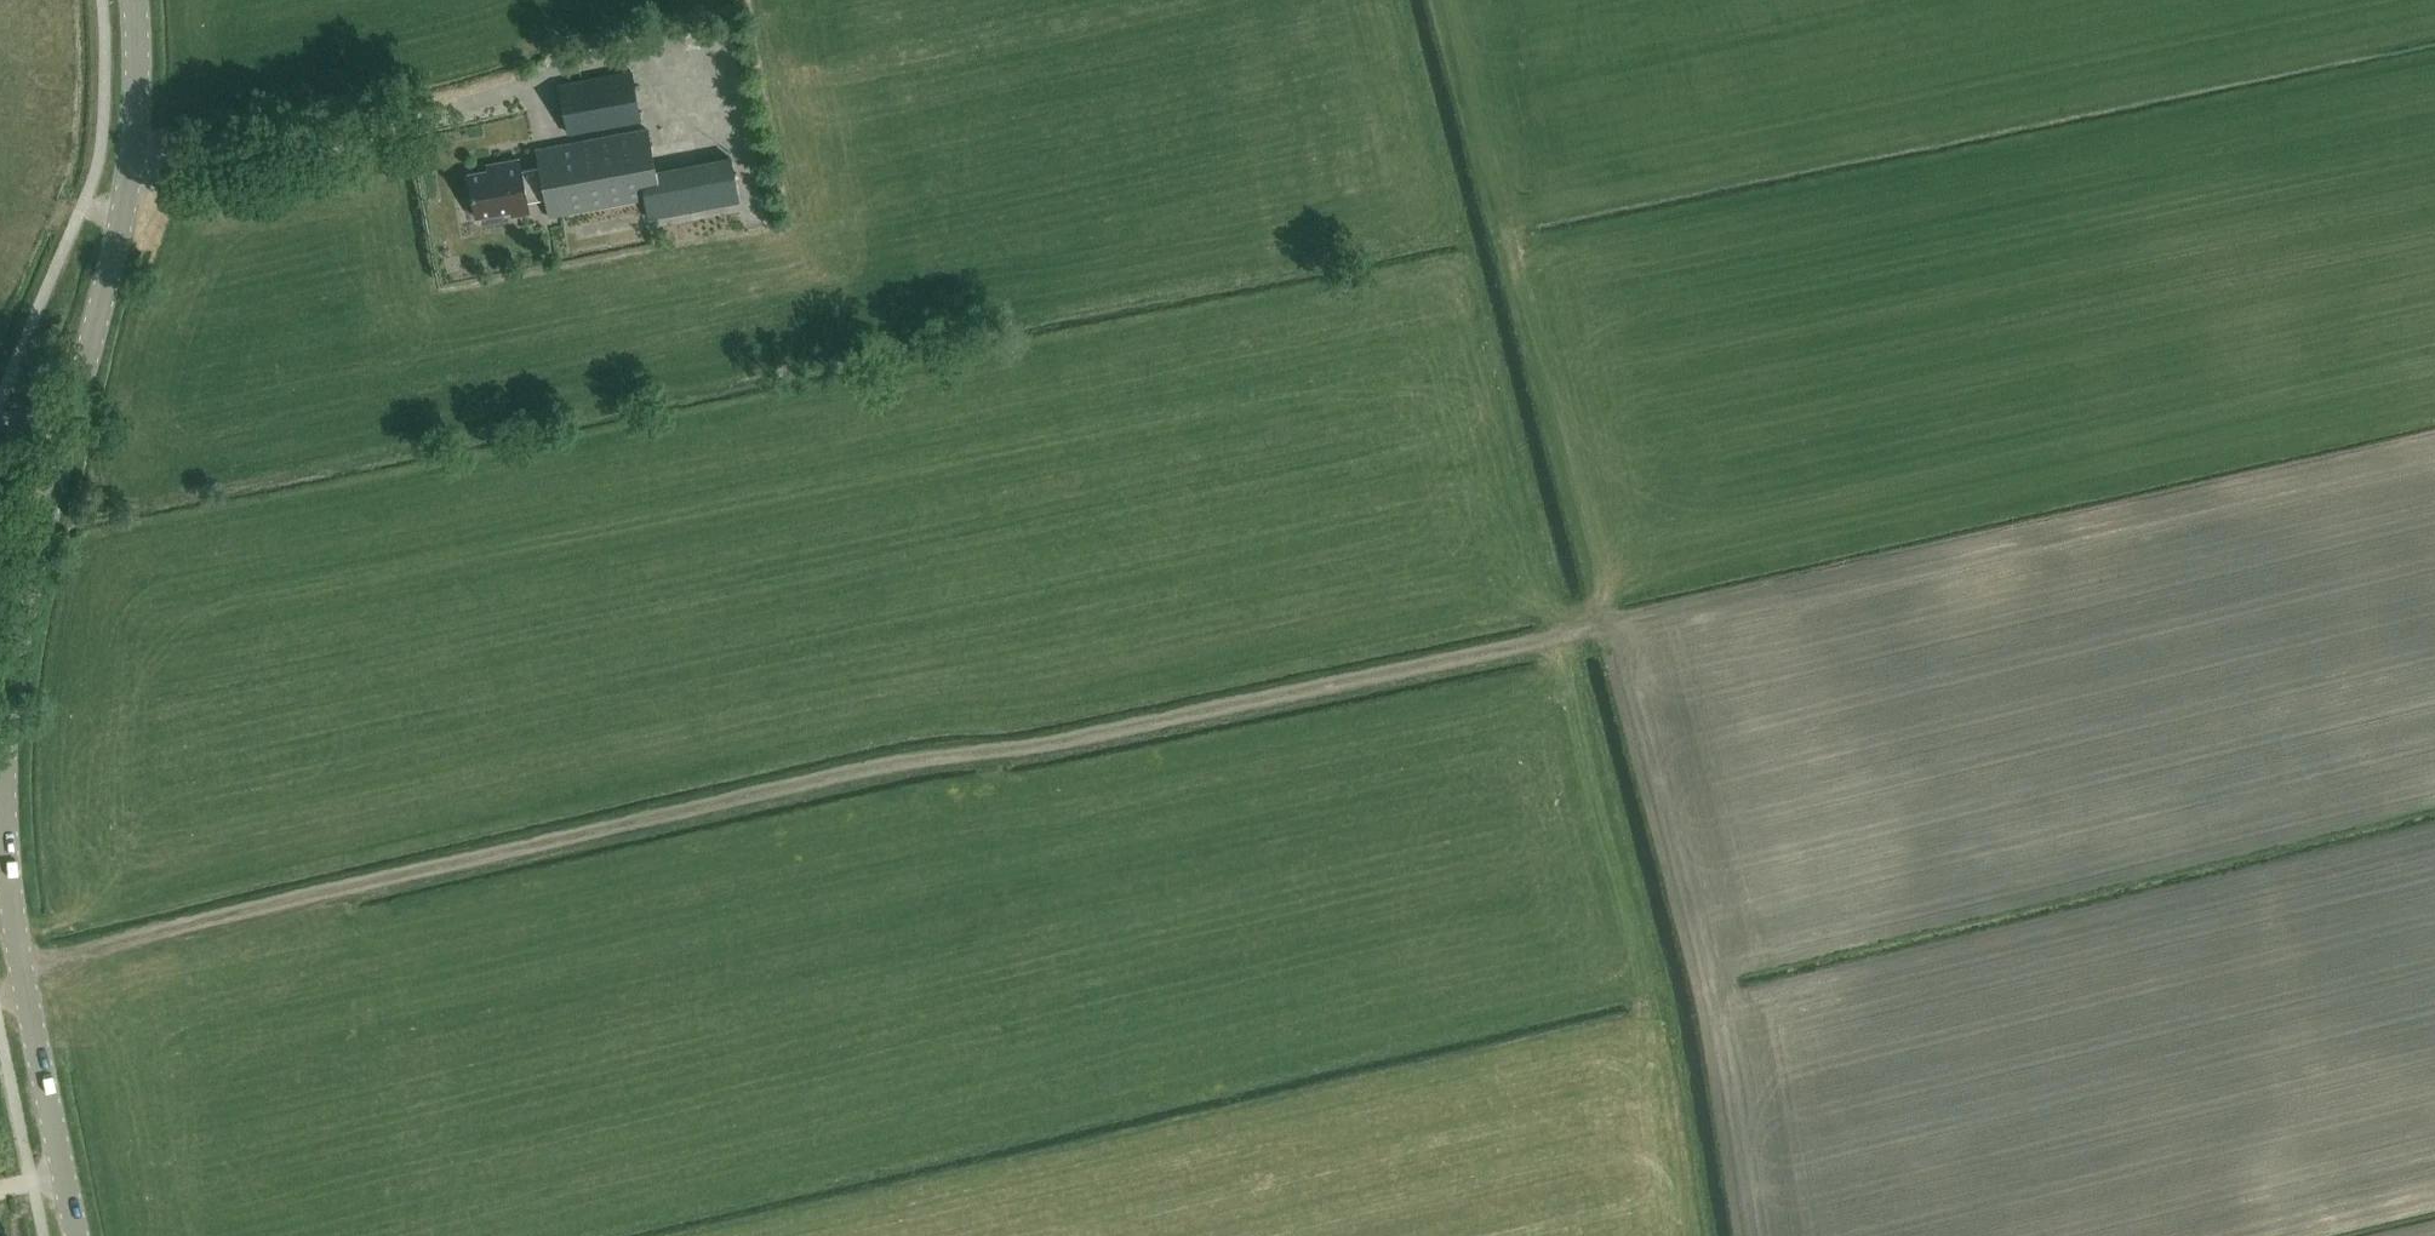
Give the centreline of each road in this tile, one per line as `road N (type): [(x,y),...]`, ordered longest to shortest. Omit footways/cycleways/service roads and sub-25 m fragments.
road 1 (track): [(20,961),(931,757),(1024,747),(1595,625)]
road 2 (secondary): [(77,1235),(24,988),(8,839),(7,728),(54,484),(123,213),(137,128),(135,0)]

